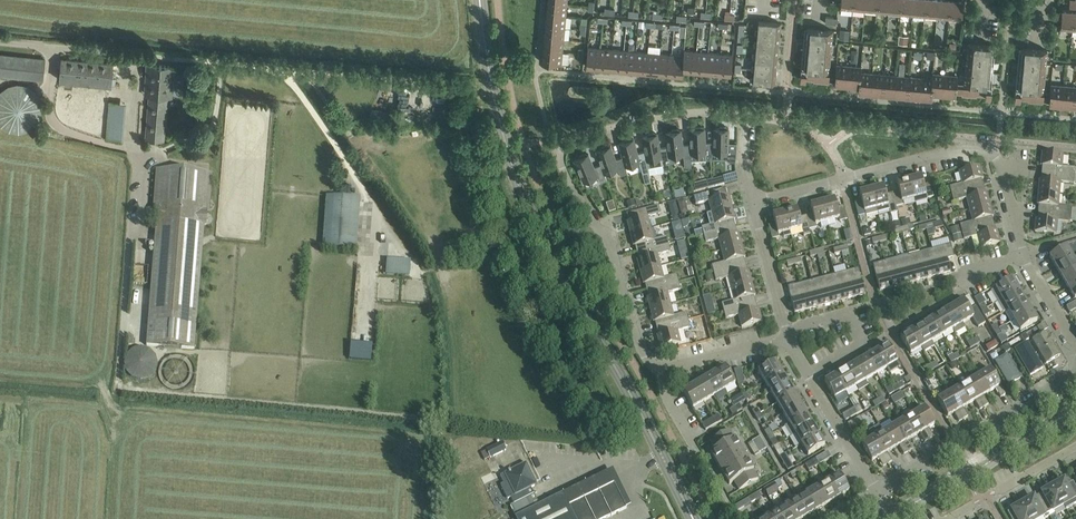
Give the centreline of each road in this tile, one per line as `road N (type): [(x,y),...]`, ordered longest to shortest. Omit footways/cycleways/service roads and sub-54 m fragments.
road 1 (track): [(130,243),(117,390),(574,441),(577,430),(485,246),(447,86),(276,74)]
road 2 (tertiary): [(691,518),(536,236),(492,96),(477,0)]
road 3 (residential): [(660,371),(639,340),(612,249),(592,231),(564,174),(562,145),(680,115),(738,115),(746,126),(743,172),(752,201)]
road 4 (unclassified): [(0,46),(276,74),(375,210)]
road 5 (residential): [(1022,256),(993,152),(959,149),(752,201)]
road 6 (residential): [(876,492),(946,442),(1075,374)]
road 7 (tertiary): [(891,516),(1075,411)]
road 8 (residential): [(805,377),(863,343),(849,315),(787,331)]
road 9 (residential): [(805,377),(876,492)]
road 10 (residential): [(752,201),(787,331)]
road 11 (residential): [(660,371),(789,338)]

